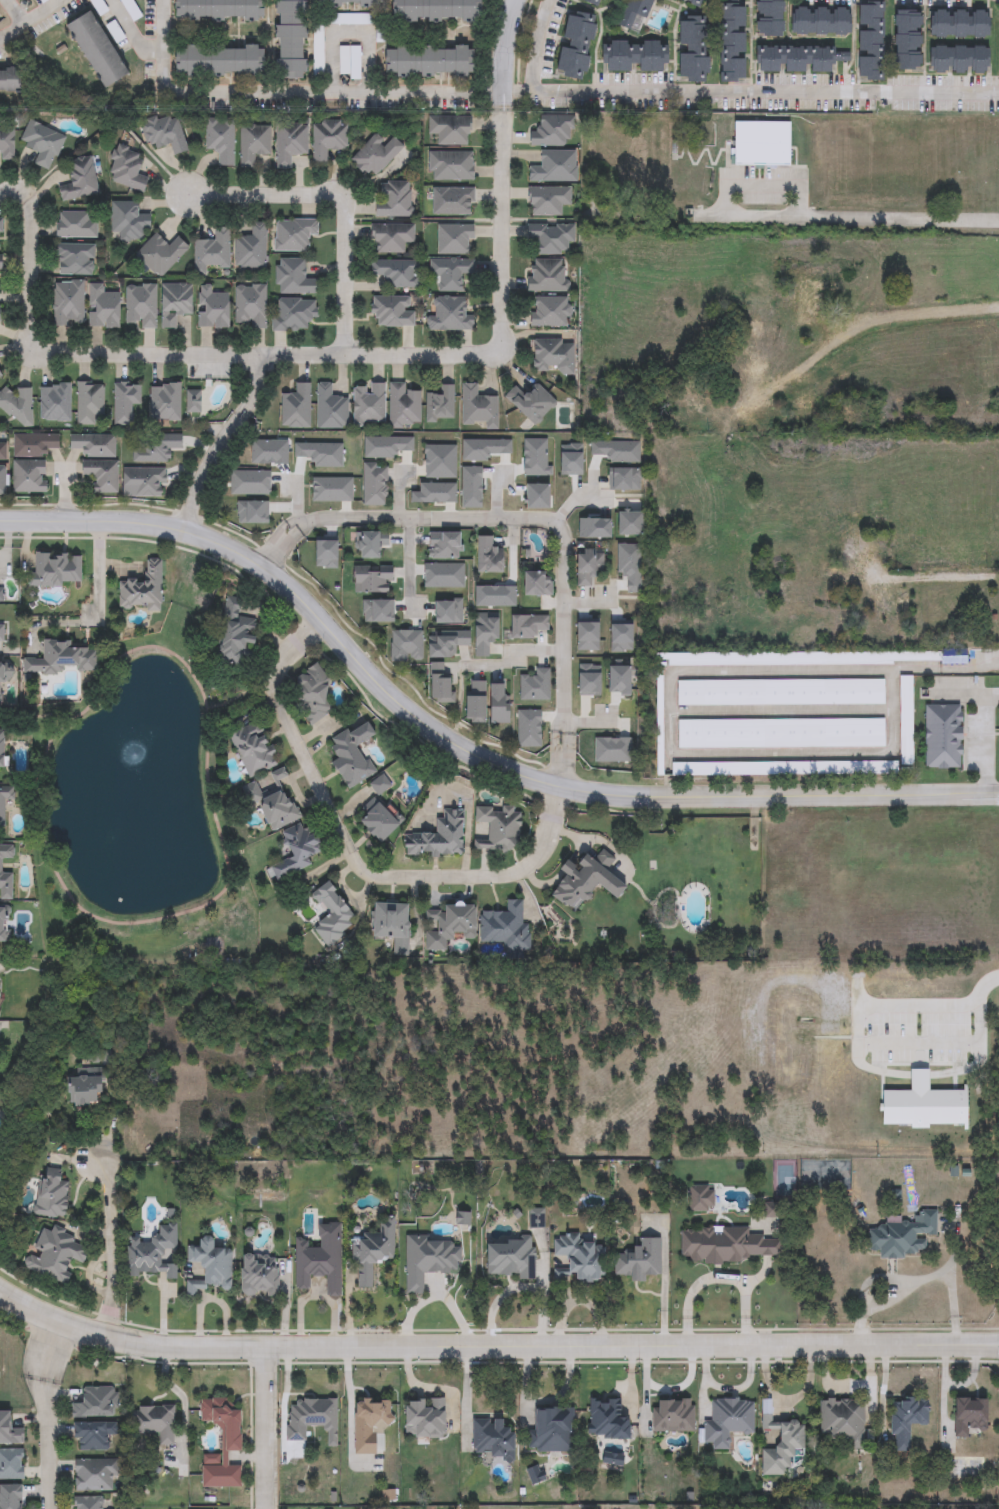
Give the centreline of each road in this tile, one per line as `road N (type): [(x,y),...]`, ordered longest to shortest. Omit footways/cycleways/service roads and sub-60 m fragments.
road 1 (residential): [(998,797),(641,803),(585,794),(455,747),(397,700),(271,568),(230,546),(187,528),(0,519)]
road 2 (tertiary): [(0,1288),(105,1334),(180,1346),(998,1346)]
road 3 (residential): [(561,786),(569,722),(569,546),(561,522),(502,514),(318,517),(285,536),(271,568)]
road 4 (residential): [(322,618),(292,648),(277,692),(351,852),(368,870),(525,867),(546,842),(561,786)]
road 5 (residential): [(503,124),(500,348),(255,362)]
road 6 (residential): [(0,193),(24,195),(31,204),(33,330),(44,354),(255,362)]
road 7 (residential): [(348,352),(344,199),(193,195)]
road 8 (residential): [(998,310),(867,328),(760,410)]
road 9 (residential): [(55,1317),(42,1379),(47,1508)]
road 10 (residential): [(255,362),(261,375),(204,478),(187,528)]
road 11 (residential): [(105,1334),(107,1179),(98,1158)]
road 12 (residential): [(263,1347),(264,1508)]

